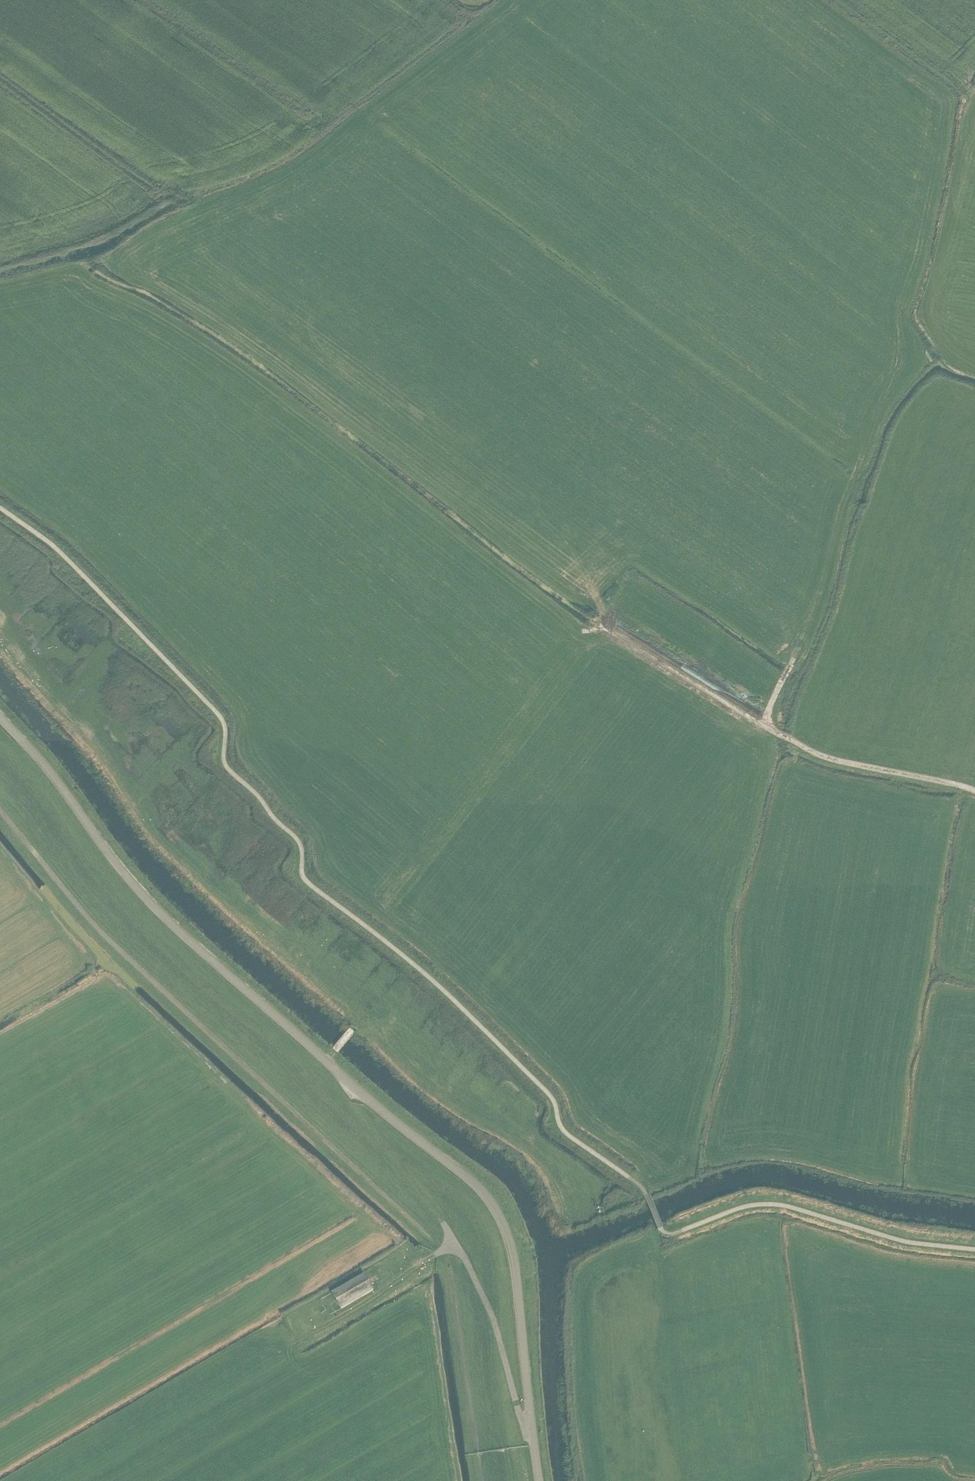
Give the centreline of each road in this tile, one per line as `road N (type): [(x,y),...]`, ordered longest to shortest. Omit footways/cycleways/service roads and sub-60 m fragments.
road 1 (tertiary): [(540,1480),(513,1258),(495,1205),(193,942),(136,885),(0,715)]
road 2 (track): [(974,791),(810,750),(606,629),(583,631)]
road 3 (track): [(444,1221),(359,1091)]

